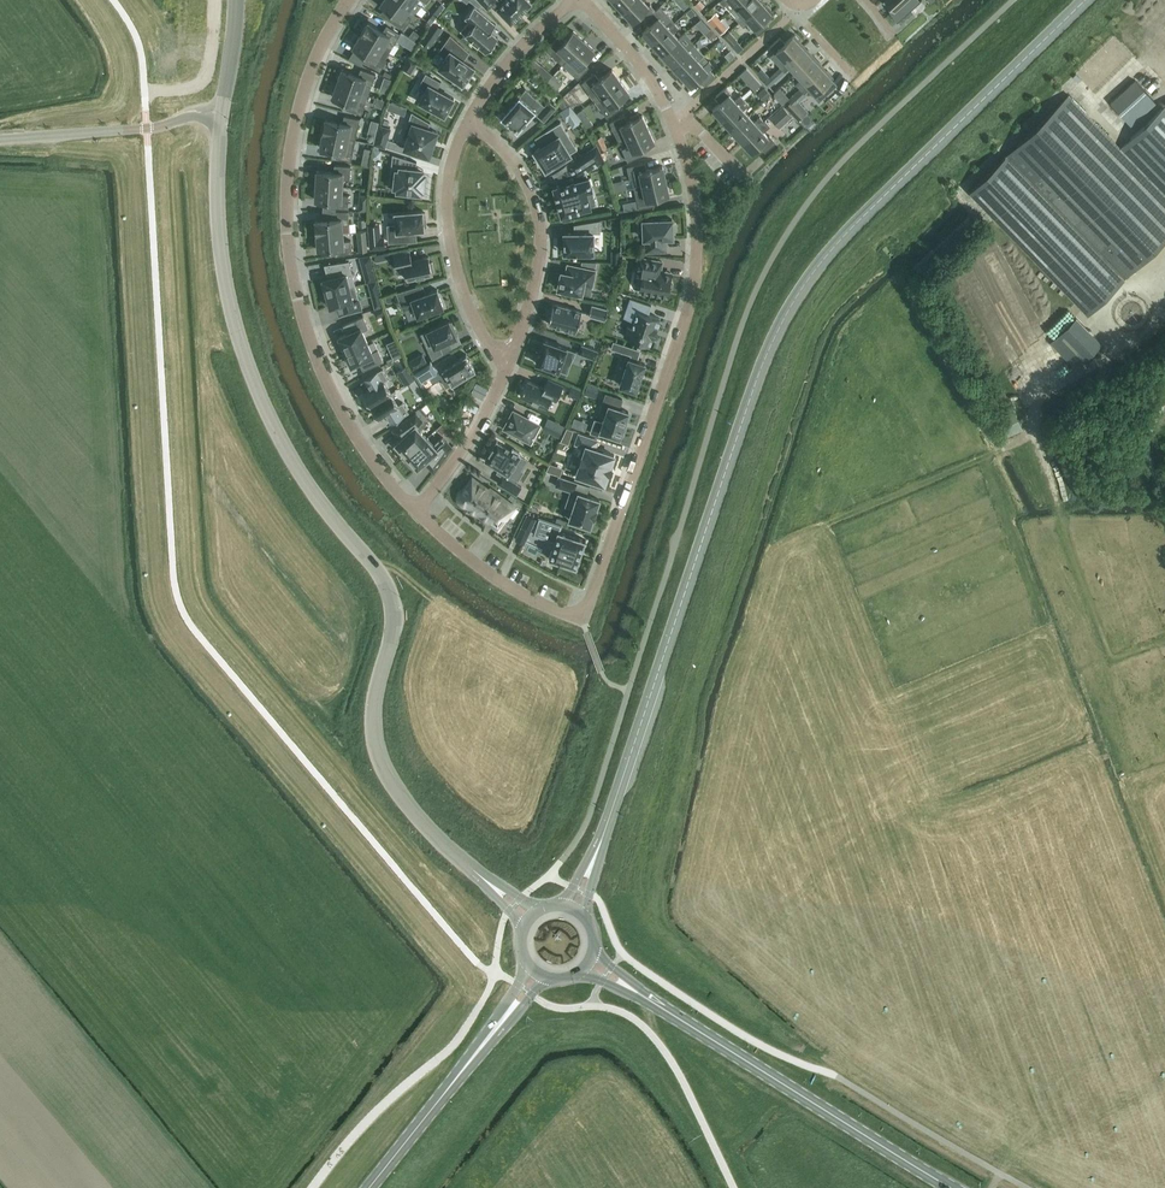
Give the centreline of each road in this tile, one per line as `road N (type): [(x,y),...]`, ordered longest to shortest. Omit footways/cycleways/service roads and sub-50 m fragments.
road 1 (secondary): [(574,908),(785,317),(844,236),(1085,0)]
road 2 (unclassified): [(440,840),(392,782),(374,740),(374,702),(394,626),(390,588),(305,481),(241,346),(222,266),(222,111)]
road 3 (residential): [(418,512),(340,408),(292,269),(286,213),(294,128),(319,48),(347,0)]
road 4 (residential): [(582,614),(689,306),(695,203),(676,129)]
road 5 (secondary): [(954,1187),(590,962)]
road 6 (unclassified): [(507,370),(541,234),(523,175),(468,121)]
road 7 (secondary): [(370,1187),(537,972)]
road 8 (unclassified): [(507,370),(467,301),(451,242),(452,164),(468,121)]
road 9 (unclassified): [(0,137),(147,128),(222,111)]
road 10 (residential): [(582,614),(516,589),(418,512)]
road 11 (residential): [(418,512),(507,370)]
road 12 (unclassified): [(468,121),(499,73),(572,0)]
road 13 (residential): [(676,129),(650,80),(583,0)]

